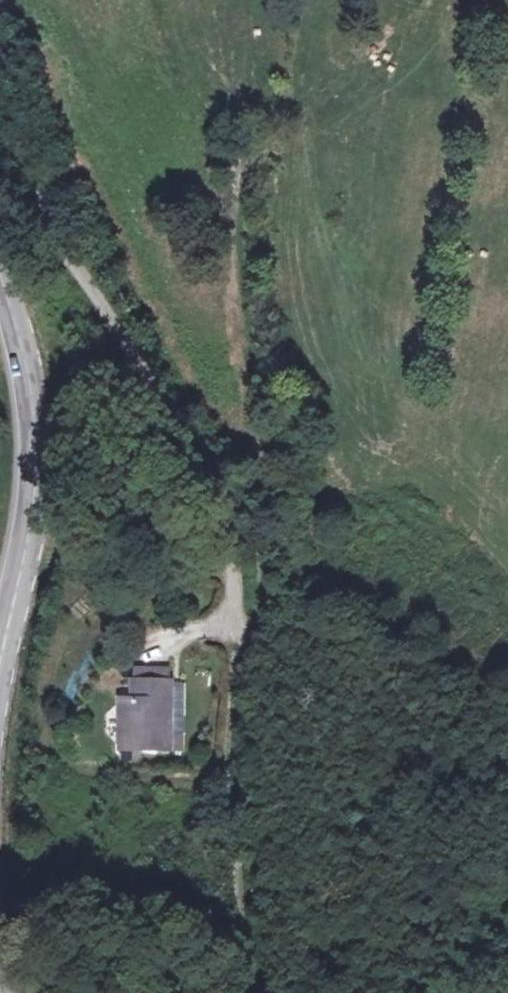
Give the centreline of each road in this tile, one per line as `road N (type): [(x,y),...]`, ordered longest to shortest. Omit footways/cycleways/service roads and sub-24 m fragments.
road 1 (track): [(270,992),(239,927),(231,787),(247,600),(223,471),(59,216),(0,153)]
road 2 (secondary): [(0,279),(24,354),(37,495),(0,670)]

